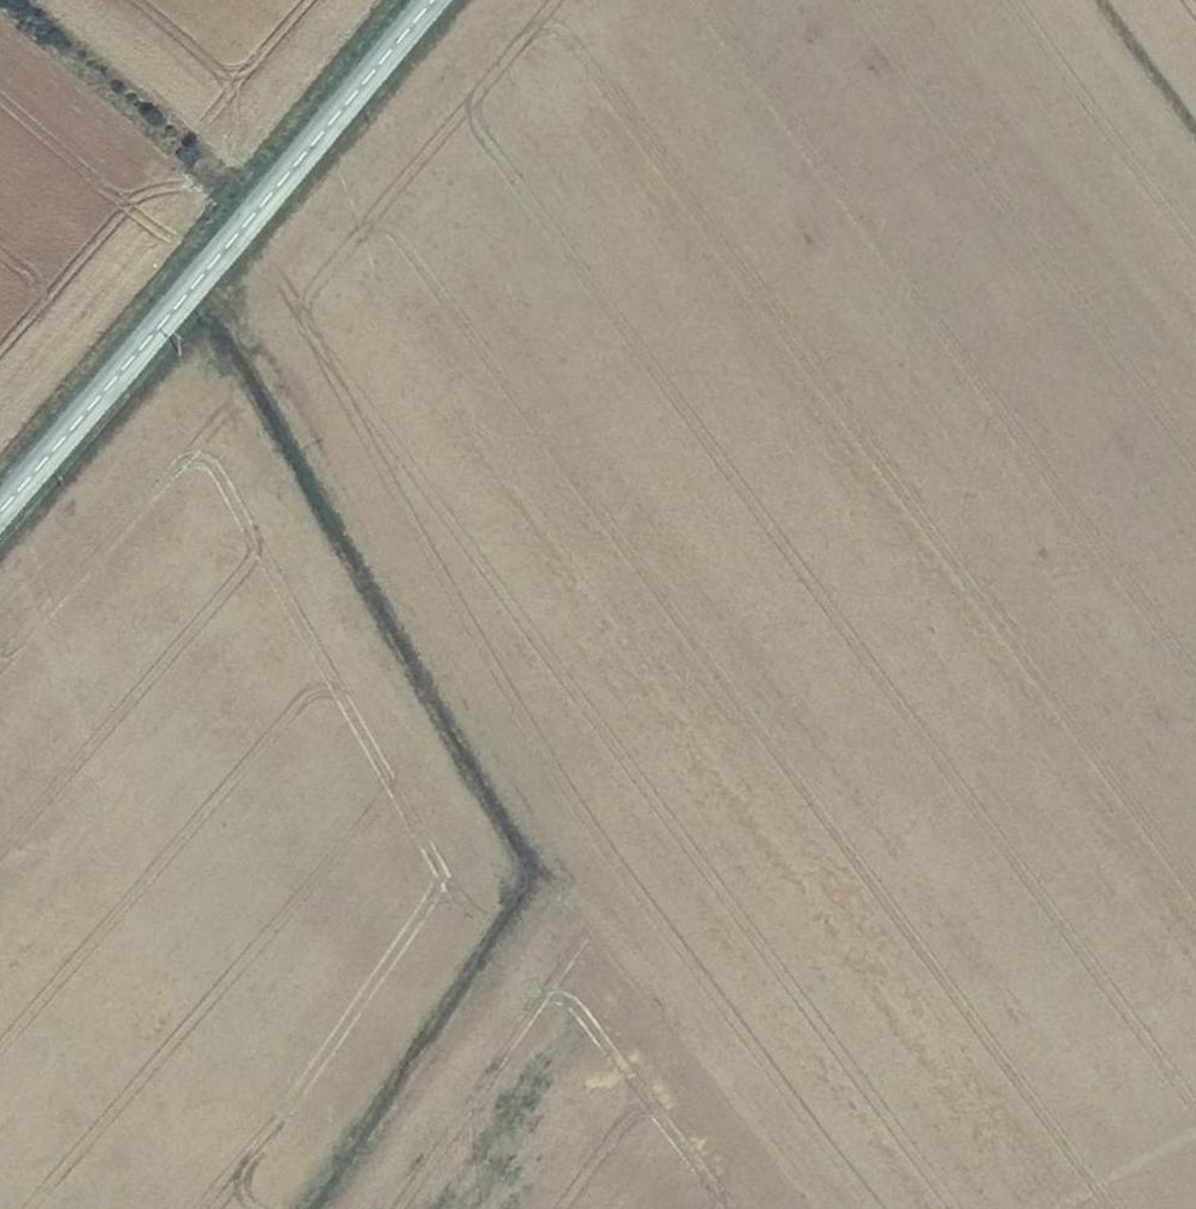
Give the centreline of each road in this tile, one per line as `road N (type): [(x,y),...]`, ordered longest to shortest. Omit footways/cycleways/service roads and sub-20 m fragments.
road 1 (tertiary): [(0,503),(428,0)]

